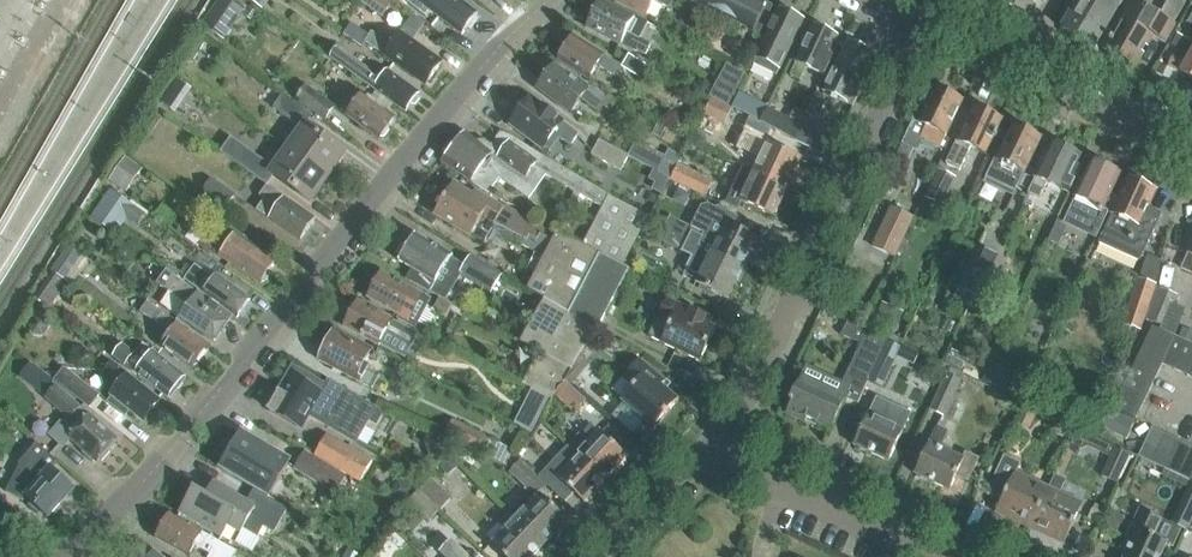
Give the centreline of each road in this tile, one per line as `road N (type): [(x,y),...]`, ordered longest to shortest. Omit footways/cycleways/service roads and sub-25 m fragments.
road 1 (residential): [(71,556),(222,396),(544,0)]
road 2 (residential): [(695,459),(908,27)]
road 3 (residential): [(1178,153),(908,27)]
road 4 (residential): [(903,556),(695,459)]
road 5 (residential): [(589,556),(695,459)]

